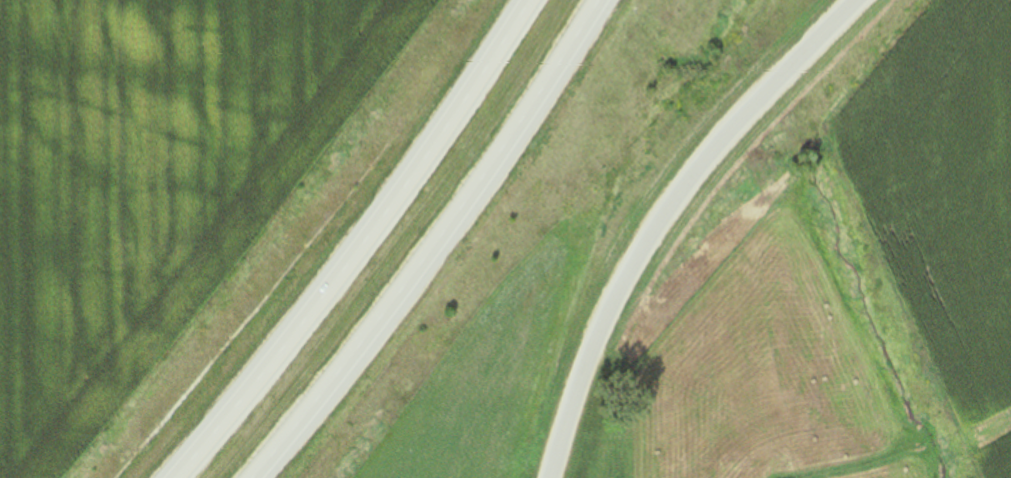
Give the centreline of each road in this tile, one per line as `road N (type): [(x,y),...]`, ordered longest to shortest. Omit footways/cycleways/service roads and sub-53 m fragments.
road 1 (motorway): [(522,0),(352,254),(174,477)]
road 2 (motorway): [(257,477),(434,258),(604,0)]
road 3 (residential): [(549,477),(600,327),(659,220),(748,100),(857,0)]

